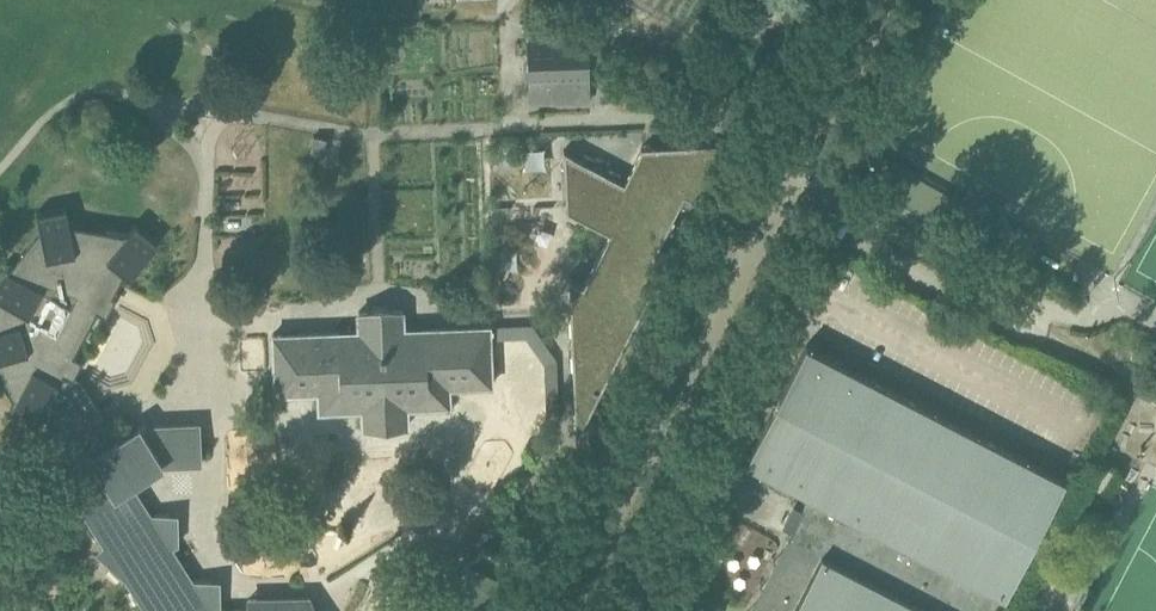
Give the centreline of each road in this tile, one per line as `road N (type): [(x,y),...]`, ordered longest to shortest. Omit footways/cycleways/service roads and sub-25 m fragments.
road 1 (unclassified): [(562,610),(884,0)]

